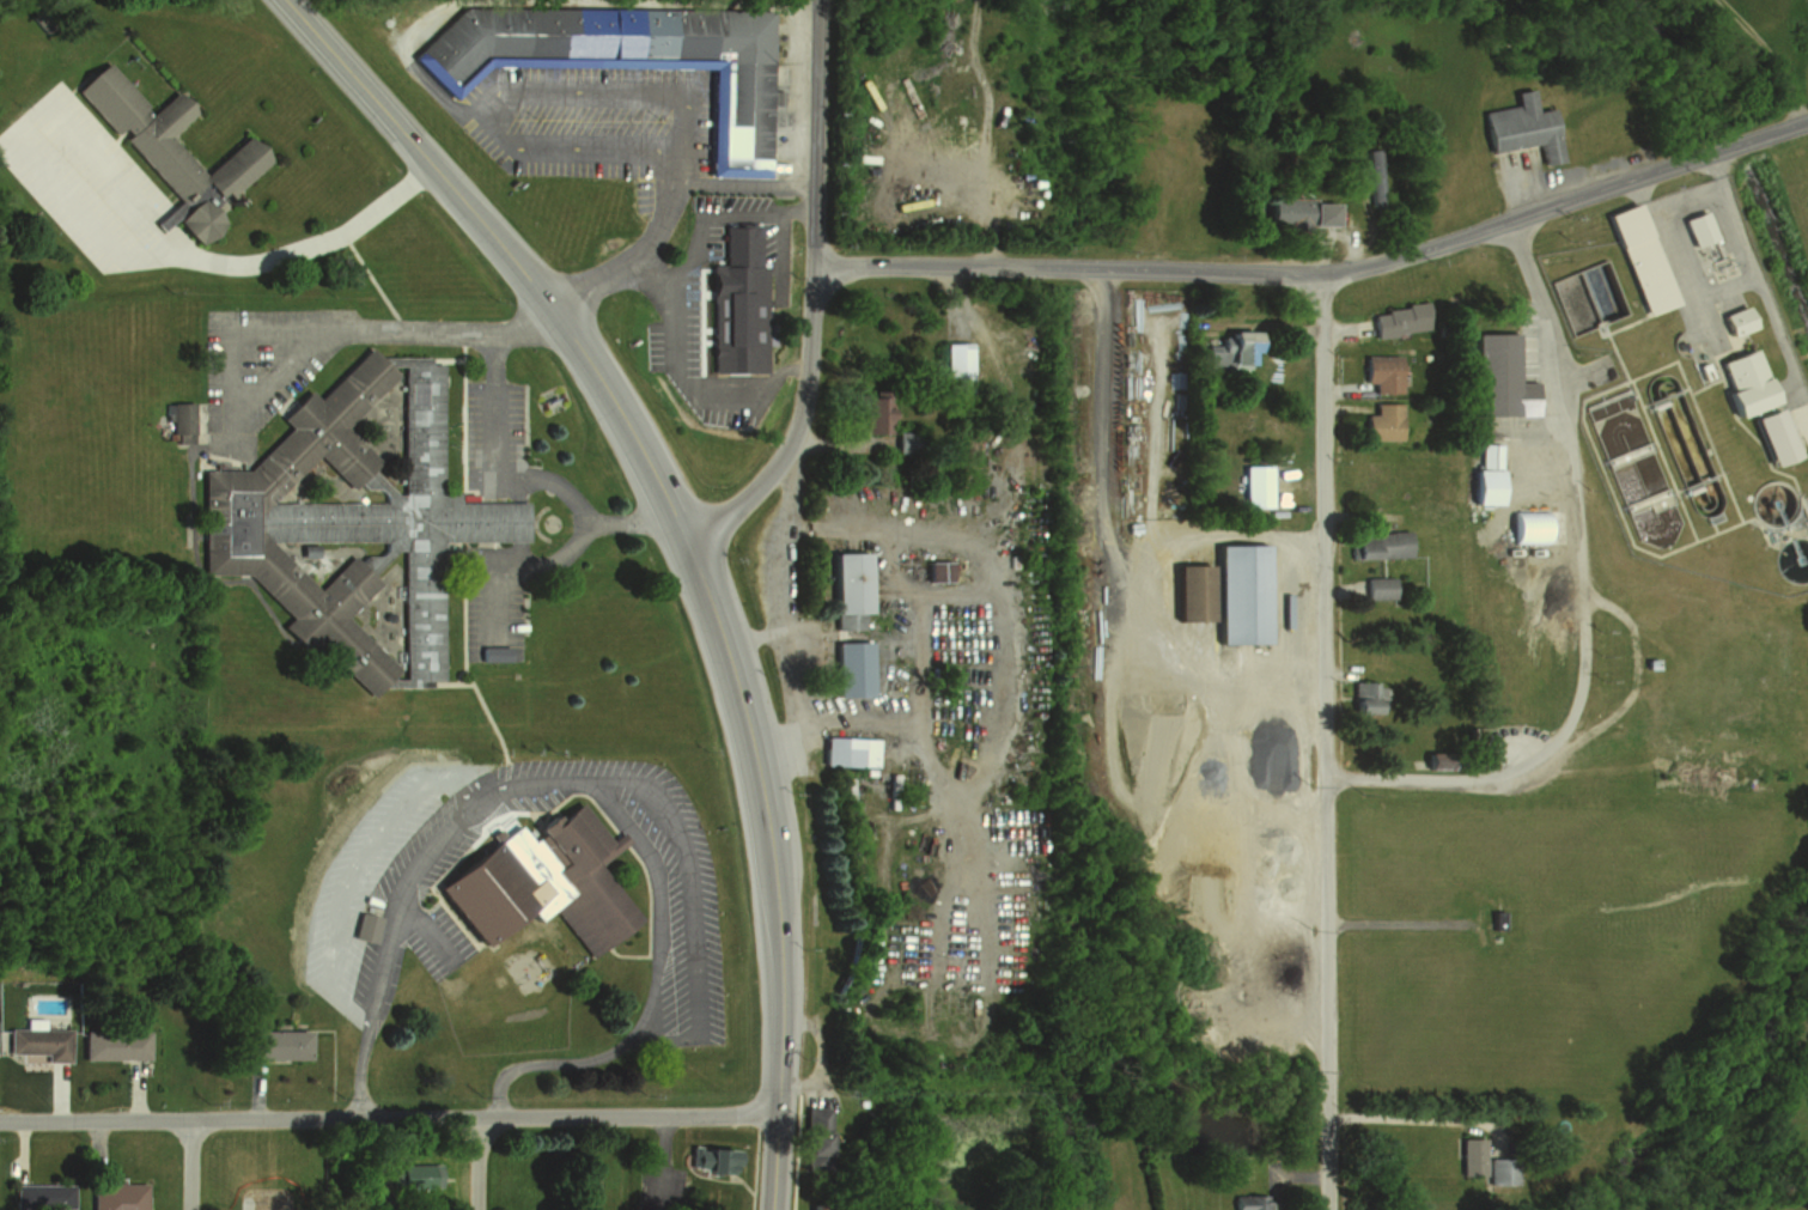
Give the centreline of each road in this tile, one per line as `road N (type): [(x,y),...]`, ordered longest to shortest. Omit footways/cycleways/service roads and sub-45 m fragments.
road 1 (residential): [(815,266),(1320,275),(1380,263),(1807,119)]
road 2 (residential): [(1331,1209),(1320,275)]
road 3 (residential): [(1503,221),(1553,328),(1565,403),(1587,659),(1569,741),(1526,767),(1414,778),(1326,767)]
road 4 (residential): [(777,1112),(0,1120)]
road 5 (residential): [(687,543),(749,495),(785,454),(803,414),(815,266),(819,0)]
road 6 (primary): [(574,341),(284,0)]
road 7 (primary): [(772,1209),(779,967),(763,808)]
road 8 (residential): [(422,157),(365,218),(221,256),(165,229)]
road 9 (primary): [(763,808),(736,685),(687,543)]
road 10 (primary): [(687,543),(574,341)]

